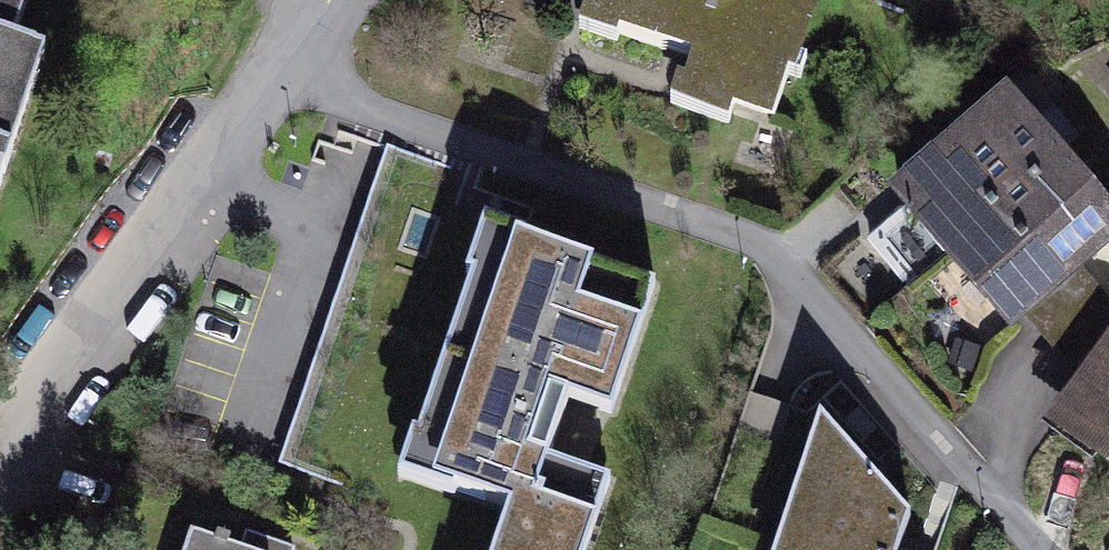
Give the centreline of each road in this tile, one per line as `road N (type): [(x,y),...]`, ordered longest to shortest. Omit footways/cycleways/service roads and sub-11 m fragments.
road 1 (residential): [(286,63),(350,105),(740,231),(789,265),(1040,549)]
road 2 (residential): [(286,63),(0,449)]

